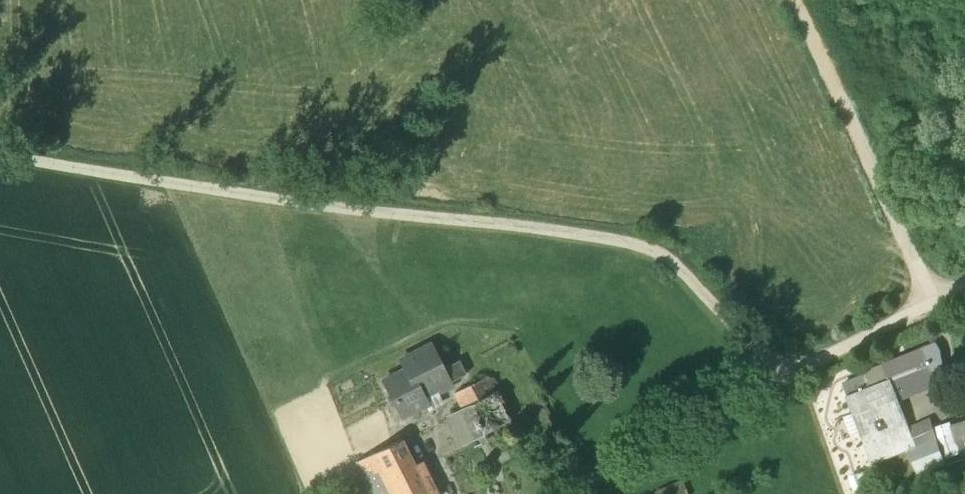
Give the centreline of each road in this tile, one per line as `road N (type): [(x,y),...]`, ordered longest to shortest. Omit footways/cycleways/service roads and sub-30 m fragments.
road 1 (track): [(935,299),(794,0)]

